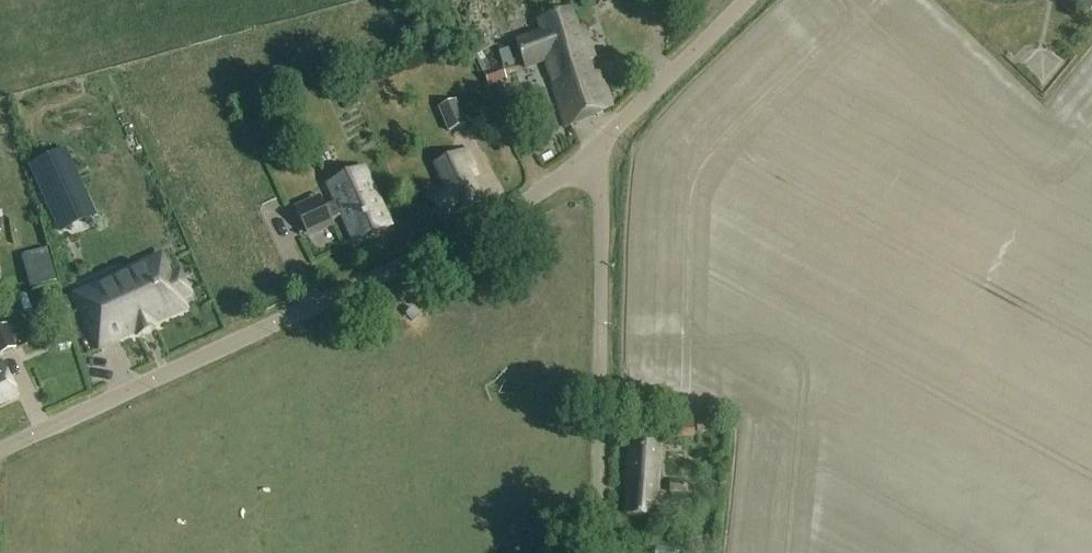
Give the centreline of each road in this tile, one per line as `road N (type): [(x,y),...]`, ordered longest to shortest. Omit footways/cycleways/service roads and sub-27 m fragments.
road 1 (unclassified): [(0,450),(528,201),(589,156)]
road 2 (unclassified): [(598,552),(601,186),(589,156)]
road 3 (unclassified): [(589,156),(747,0)]

